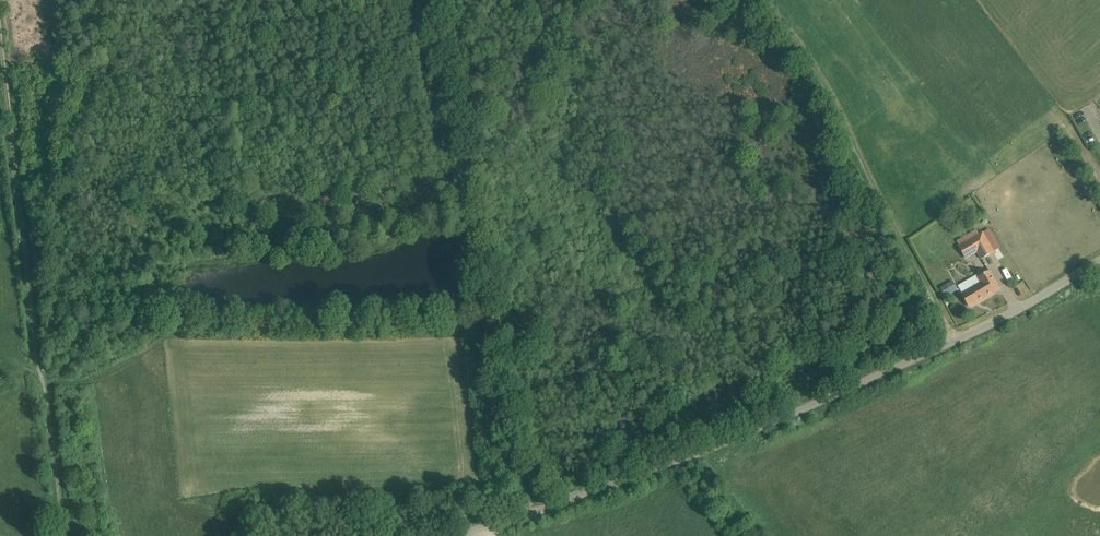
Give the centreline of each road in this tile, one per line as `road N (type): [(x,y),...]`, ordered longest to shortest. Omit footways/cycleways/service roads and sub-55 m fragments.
road 1 (unclassified): [(451,535),(930,354),(1099,260)]
road 2 (track): [(0,16),(64,535)]
road 3 (track): [(955,341),(810,59),(764,0)]

